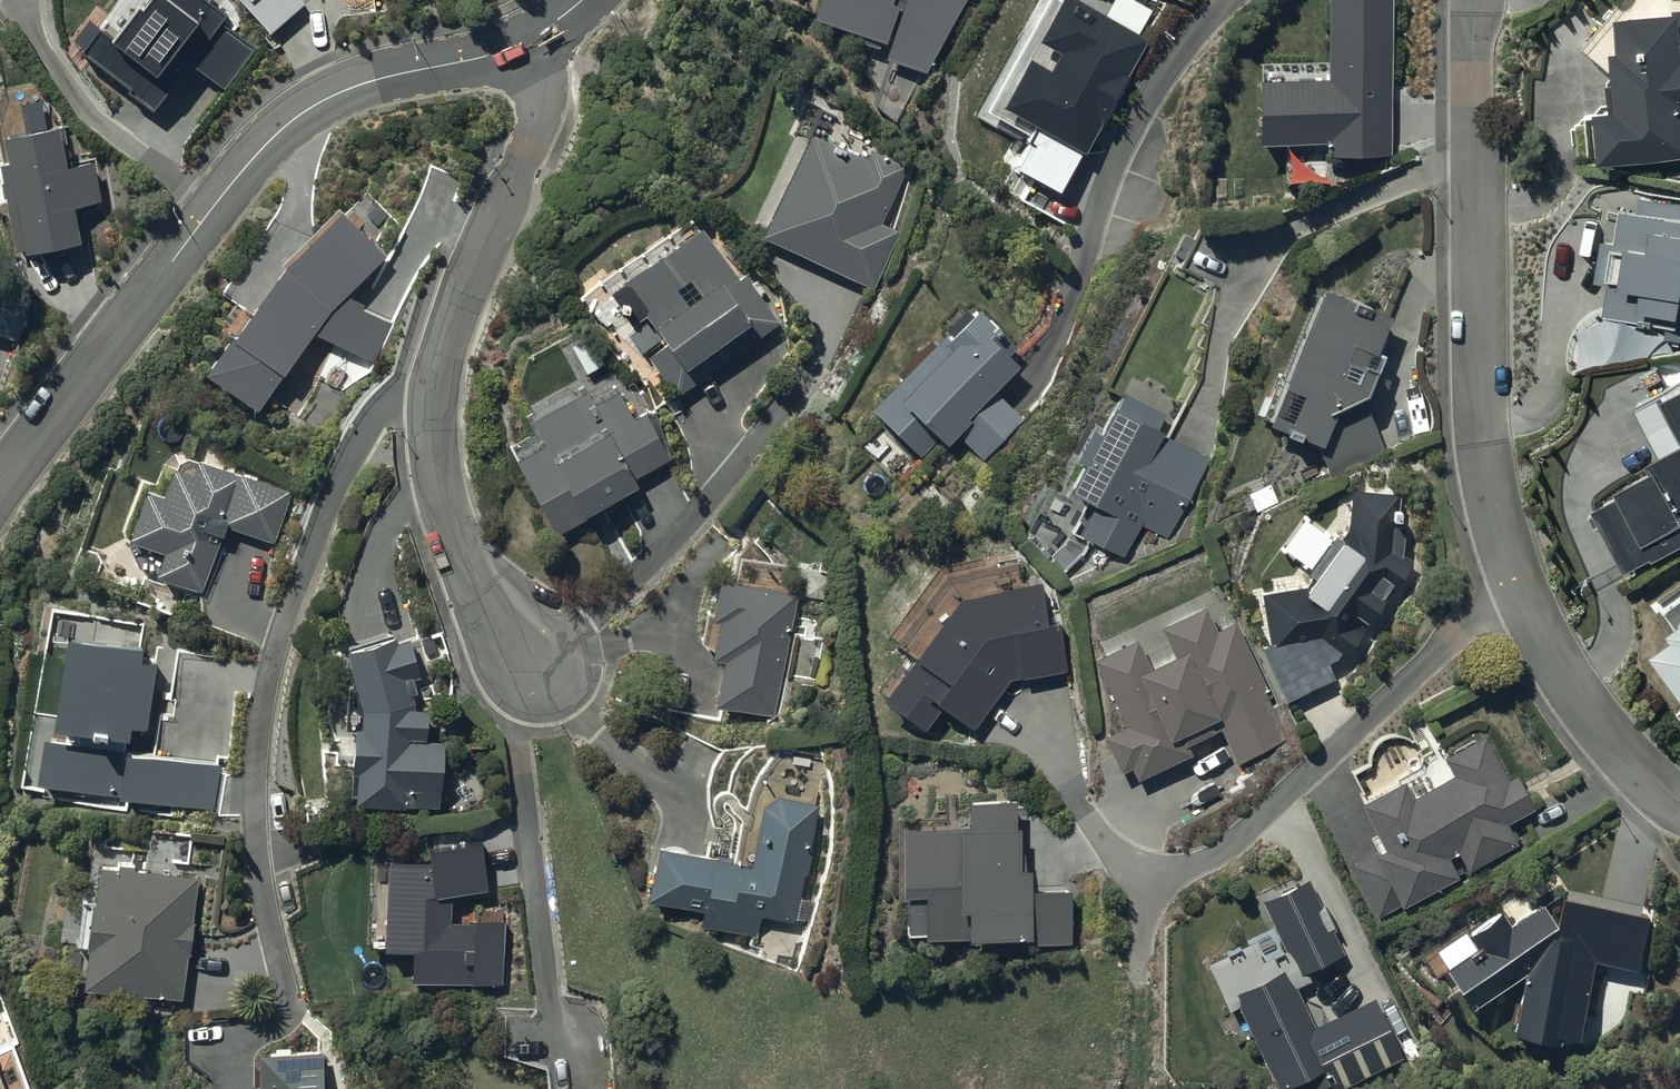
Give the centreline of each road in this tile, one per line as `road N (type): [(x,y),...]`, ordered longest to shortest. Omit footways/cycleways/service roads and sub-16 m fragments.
road 1 (residential): [(0,490),(179,251),(289,123),(378,79),(532,39)]
road 2 (residential): [(532,39),(524,150),(462,324),(446,422),(475,537),(534,663)]
road 3 (residential): [(1475,0),(1483,453),(1521,597)]
road 4 (residential): [(1163,876),(1242,834),(1458,633),(1521,597)]
road 5 (residential): [(1521,597),(1569,701),(1679,809)]

